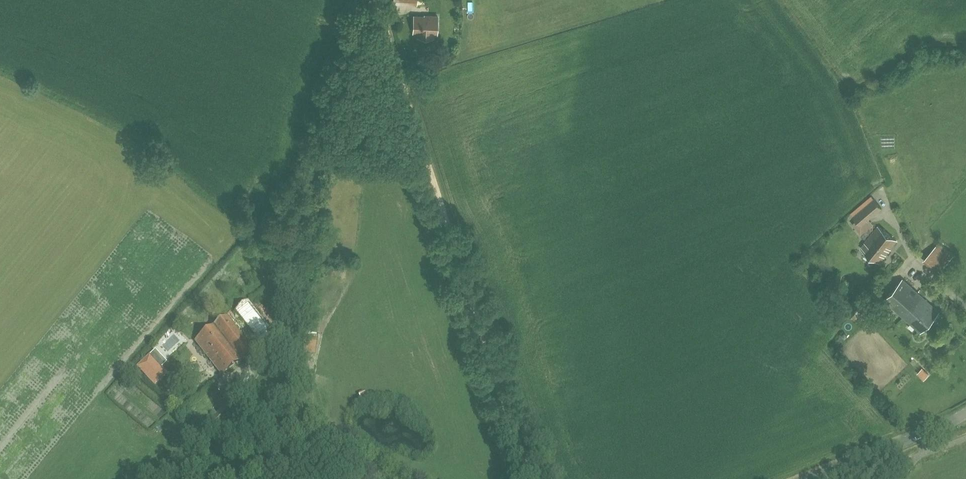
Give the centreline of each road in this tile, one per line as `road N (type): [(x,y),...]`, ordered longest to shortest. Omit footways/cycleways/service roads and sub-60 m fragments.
road 1 (track): [(531,478),(376,0)]
road 2 (tertiary): [(810,478),(965,414)]
road 3 (track): [(369,0),(324,122)]

